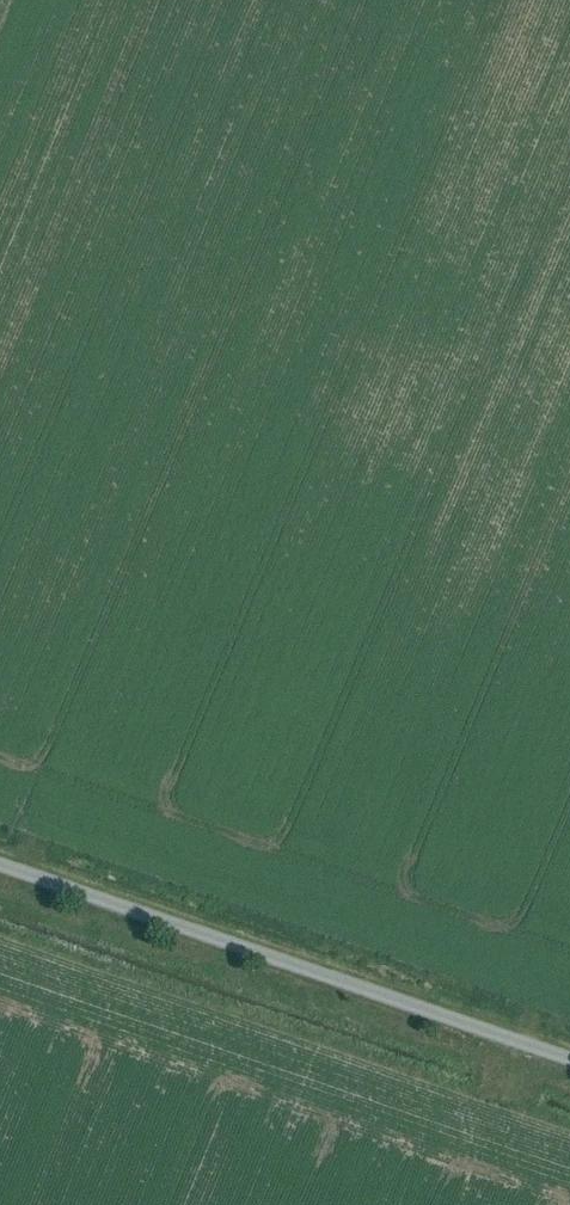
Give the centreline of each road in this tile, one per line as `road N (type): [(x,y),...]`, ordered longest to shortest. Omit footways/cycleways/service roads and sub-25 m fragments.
road 1 (unclassified): [(569,1068),(0,870)]

